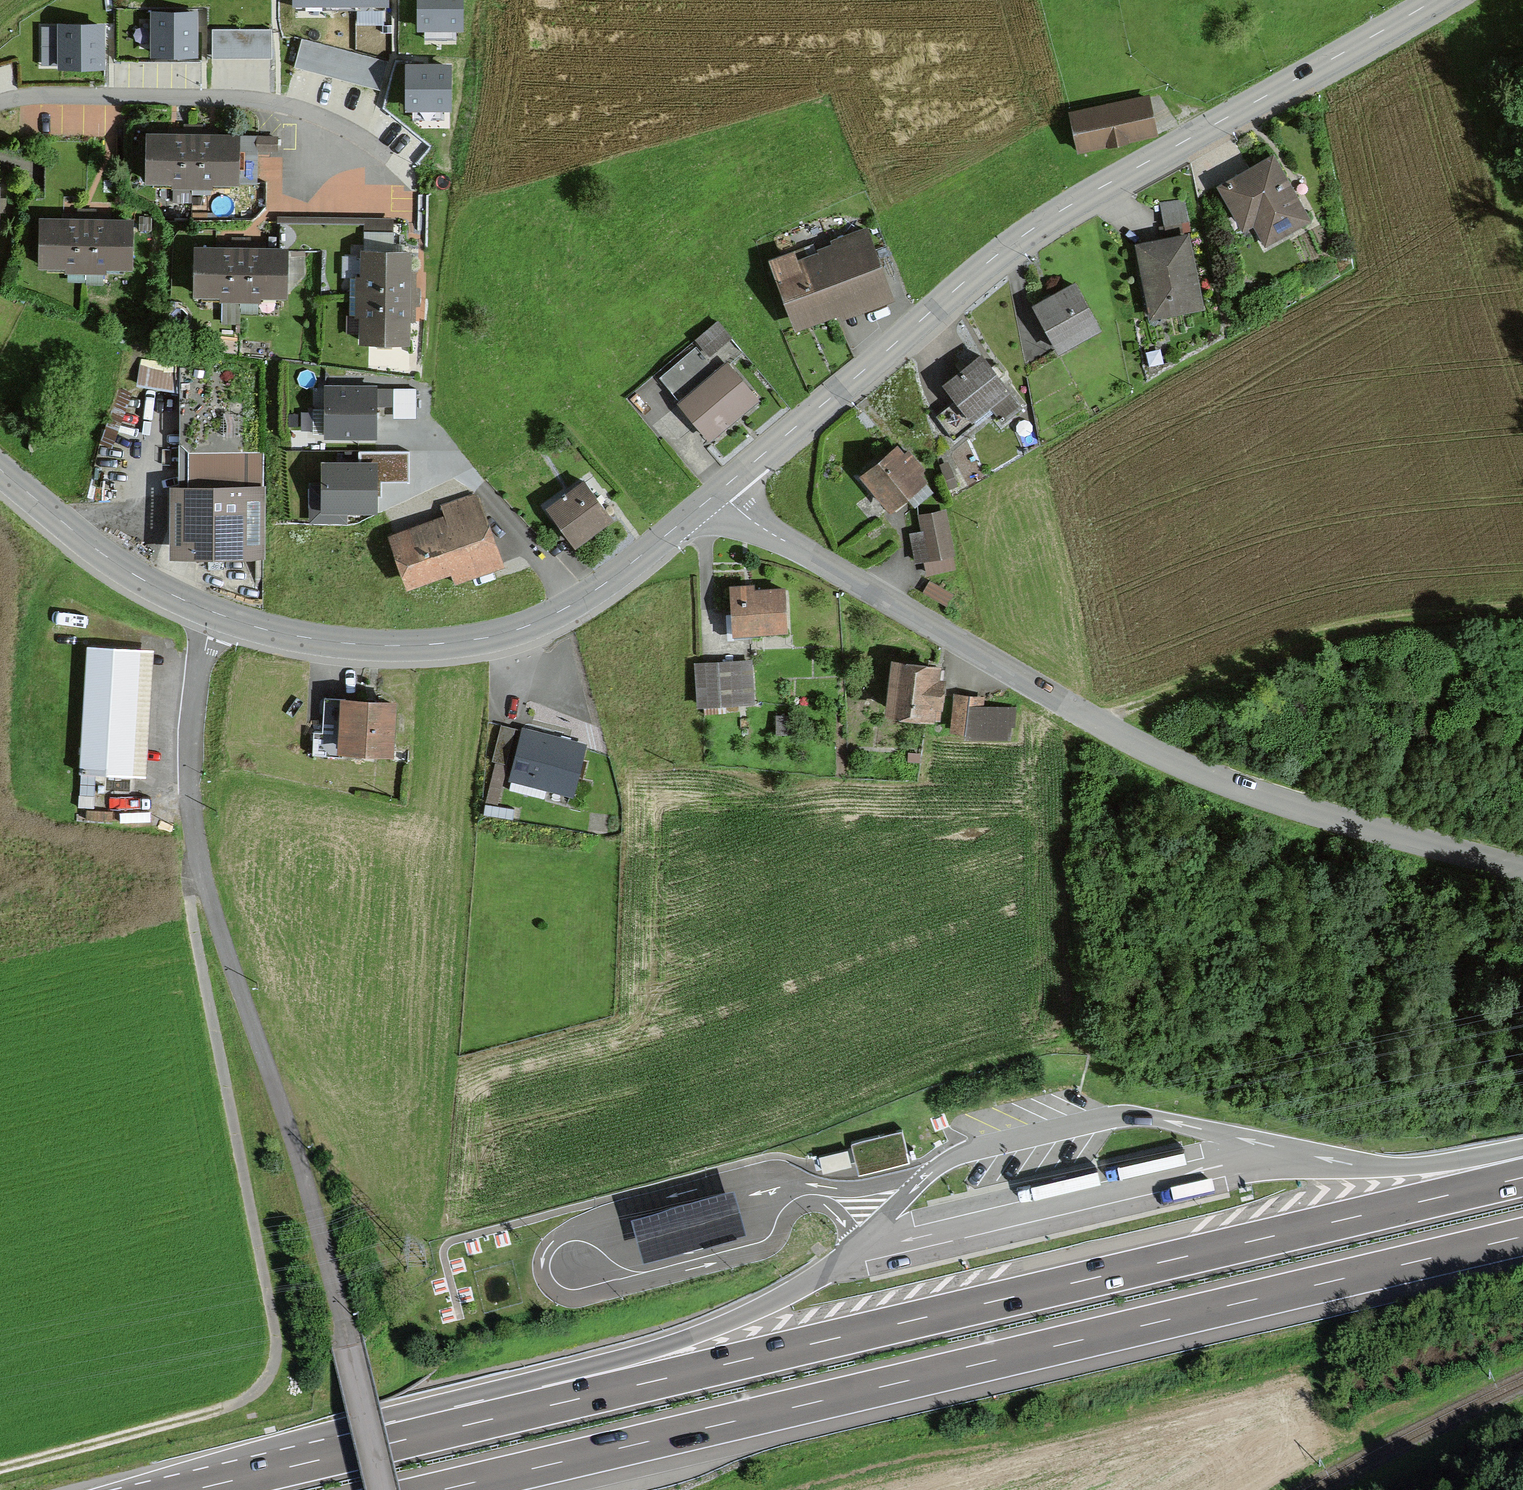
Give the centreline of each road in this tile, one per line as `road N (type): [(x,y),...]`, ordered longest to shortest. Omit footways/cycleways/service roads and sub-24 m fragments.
road 1 (motorway): [(1522,1177),(193,1489)]
road 2 (motorway): [(442,1489),(1522,1236)]
road 3 (residential): [(208,611),(190,751),(198,855),(310,1192),(383,1489)]
road 4 (residential): [(720,491),(774,535),(1150,750),(1310,810),(1522,869)]
road 5 (tertiary): [(1435,0),(1028,232),(720,491)]
road 6 (track): [(198,855),(190,908),(277,1340),(275,1361),(248,1398),(222,1408),(0,1468)]
road 7 (tertiary): [(720,491),(573,604),(485,638),(348,643),(208,611)]
road 8 (residential): [(0,107),(26,96),(266,101),(327,118),(376,146),(417,185)]
road 9 (track): [(1522,613),(1425,618),(1308,638),(1096,722)]
road 10 (tertiary): [(208,611),(102,554),(0,470)]

